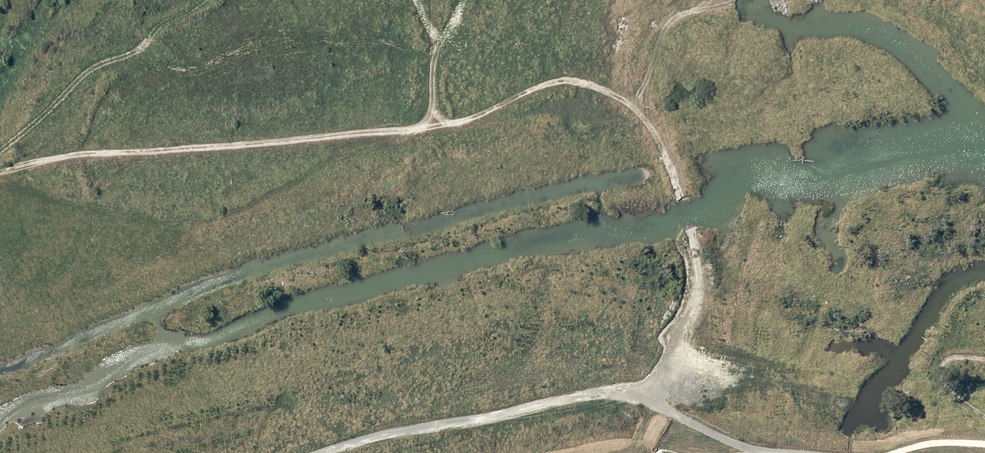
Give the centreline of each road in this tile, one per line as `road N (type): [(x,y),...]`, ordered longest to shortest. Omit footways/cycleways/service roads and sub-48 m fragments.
road 1 (track): [(647,400),(697,275),(685,213),(655,134),(614,95),(570,81),(524,92),(467,120),(443,120),(432,99),(433,0)]
road 2 (track): [(819,452),(748,447),(634,395),(606,392),(328,452)]
road 3 (track): [(439,116),(409,128),(255,145),(79,154),(0,174)]

